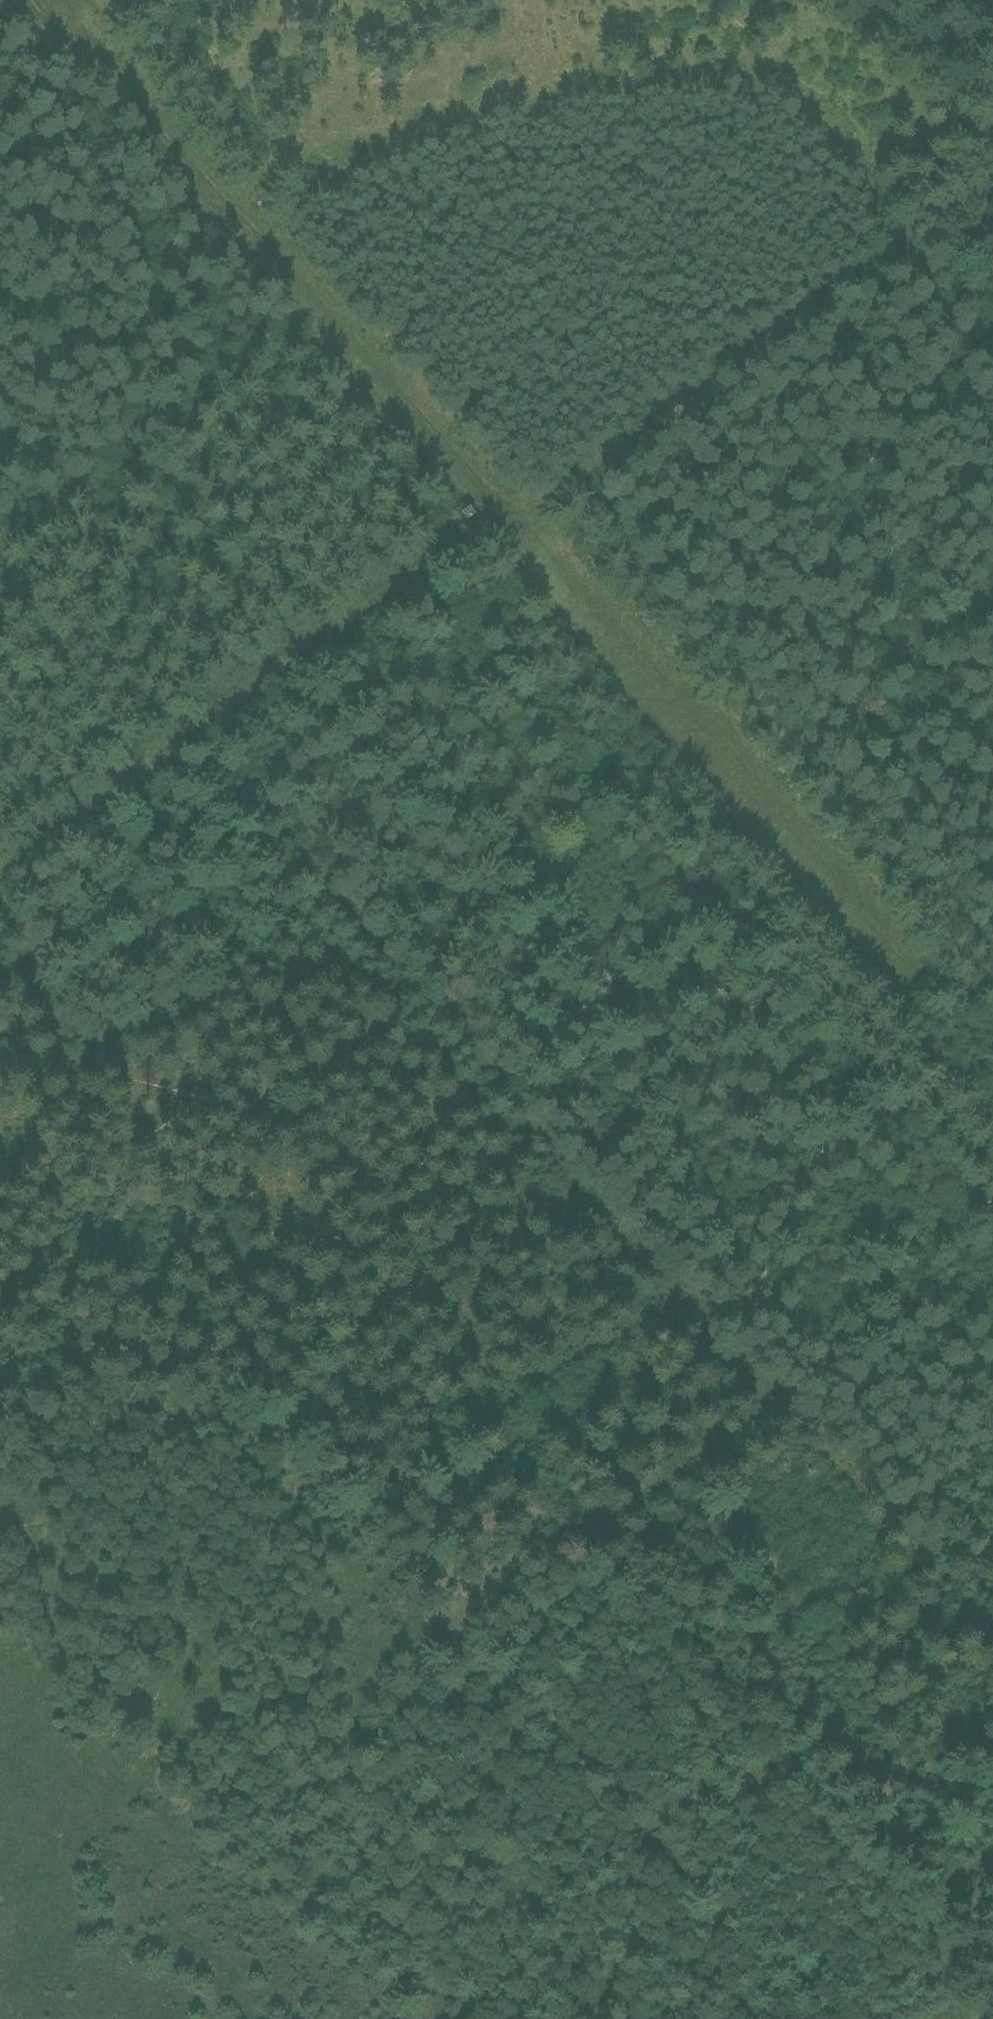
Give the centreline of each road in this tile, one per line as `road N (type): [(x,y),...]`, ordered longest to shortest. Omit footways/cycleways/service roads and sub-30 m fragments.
road 1 (track): [(0,870),(507,508),(563,496),(591,479),(992,182)]
road 2 (track): [(507,508),(992,1046)]
road 3 (track): [(507,508),(62,0)]

